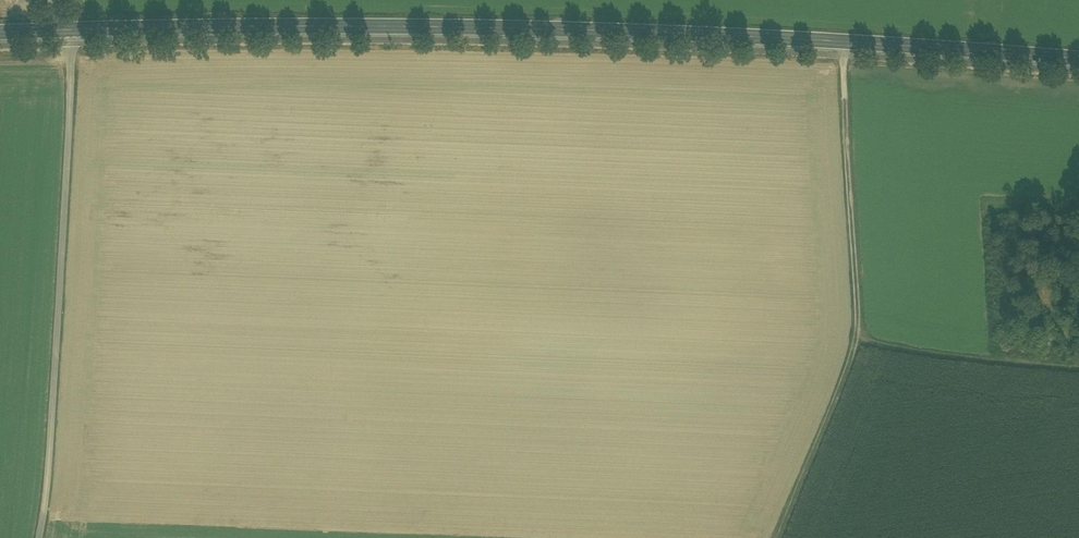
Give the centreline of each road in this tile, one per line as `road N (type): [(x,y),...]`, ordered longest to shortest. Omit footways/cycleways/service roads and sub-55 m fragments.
road 1 (tertiary): [(1078,59),(491,27),(63,29)]
road 2 (unclassified): [(39,537),(71,83),(63,29)]
road 3 (track): [(856,345),(841,41)]
road 4 (track): [(856,345),(1078,366)]
road 5 (track): [(778,537),(856,345)]

